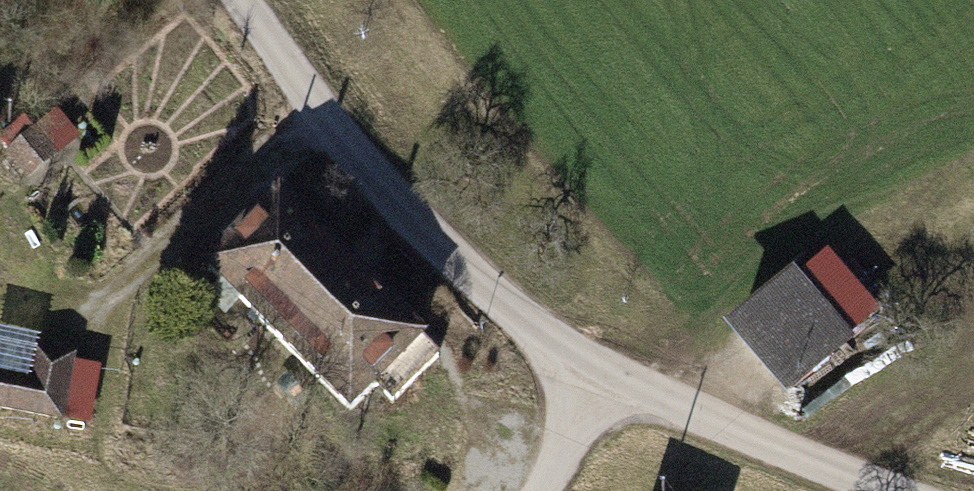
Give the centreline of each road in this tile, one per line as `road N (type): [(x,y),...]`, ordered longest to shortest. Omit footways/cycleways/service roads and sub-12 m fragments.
road 1 (unclassified): [(239,0),(325,114),(613,386),(914,490)]
road 2 (track): [(0,75),(117,0)]
road 3 (track): [(613,386),(542,490)]

